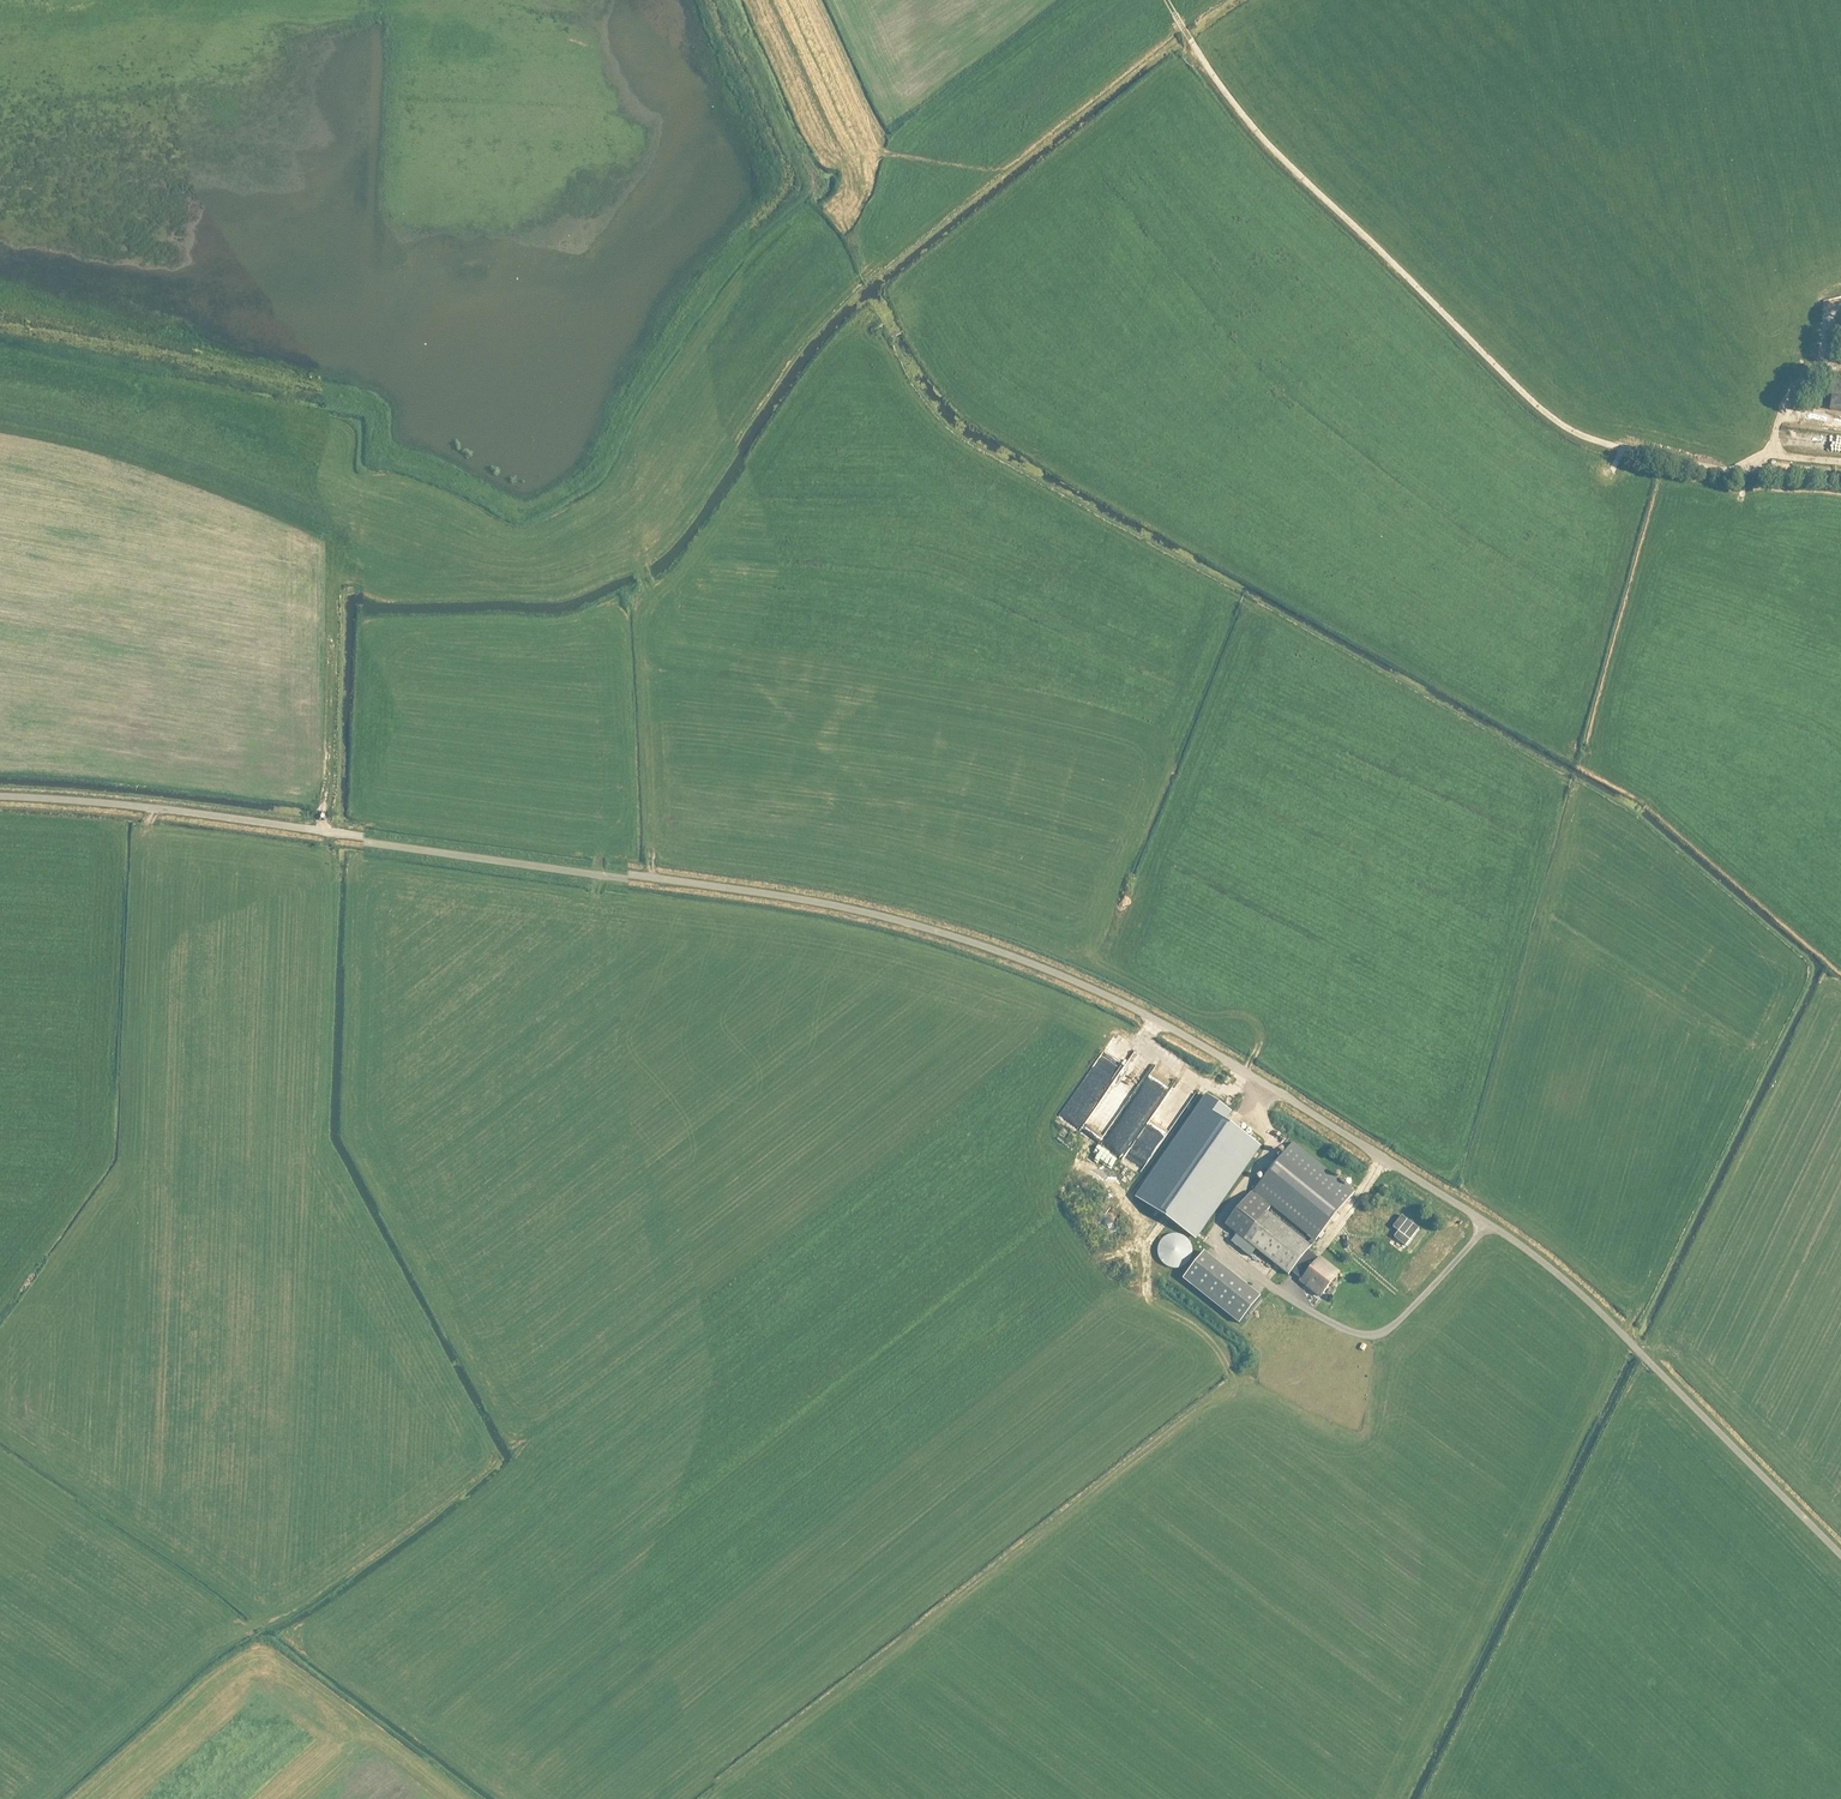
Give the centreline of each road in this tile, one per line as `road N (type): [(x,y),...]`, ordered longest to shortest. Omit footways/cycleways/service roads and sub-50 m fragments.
road 1 (unclassified): [(1840,1555),(1536,1258),(1247,1074),(1086,986),(926,928),(815,902),(333,833),(0,797)]

